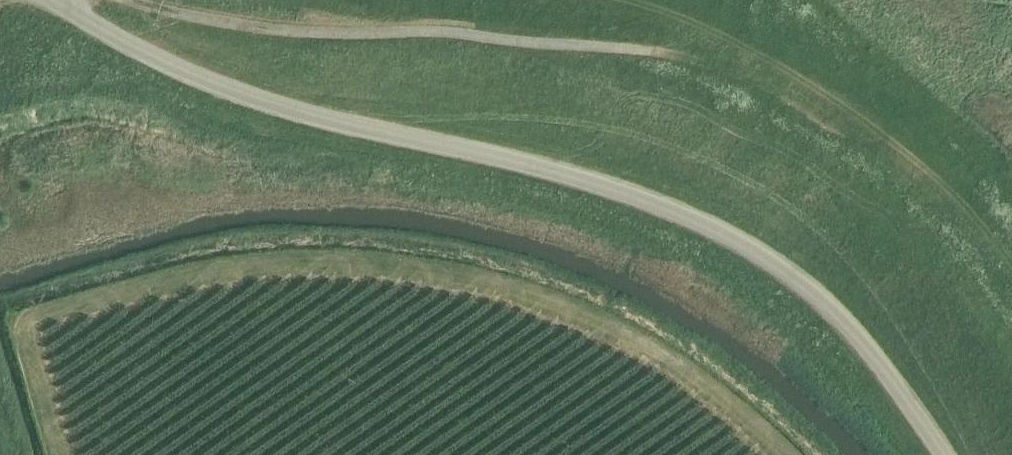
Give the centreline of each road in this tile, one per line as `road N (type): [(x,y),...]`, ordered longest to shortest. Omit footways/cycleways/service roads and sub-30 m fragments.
road 1 (unclassified): [(940,454),(864,346),(757,251),(703,224),(540,166),(341,124),(198,76),(50,0)]
road 2 (track): [(1011,348),(901,193),(799,119),(646,50),(413,0)]

